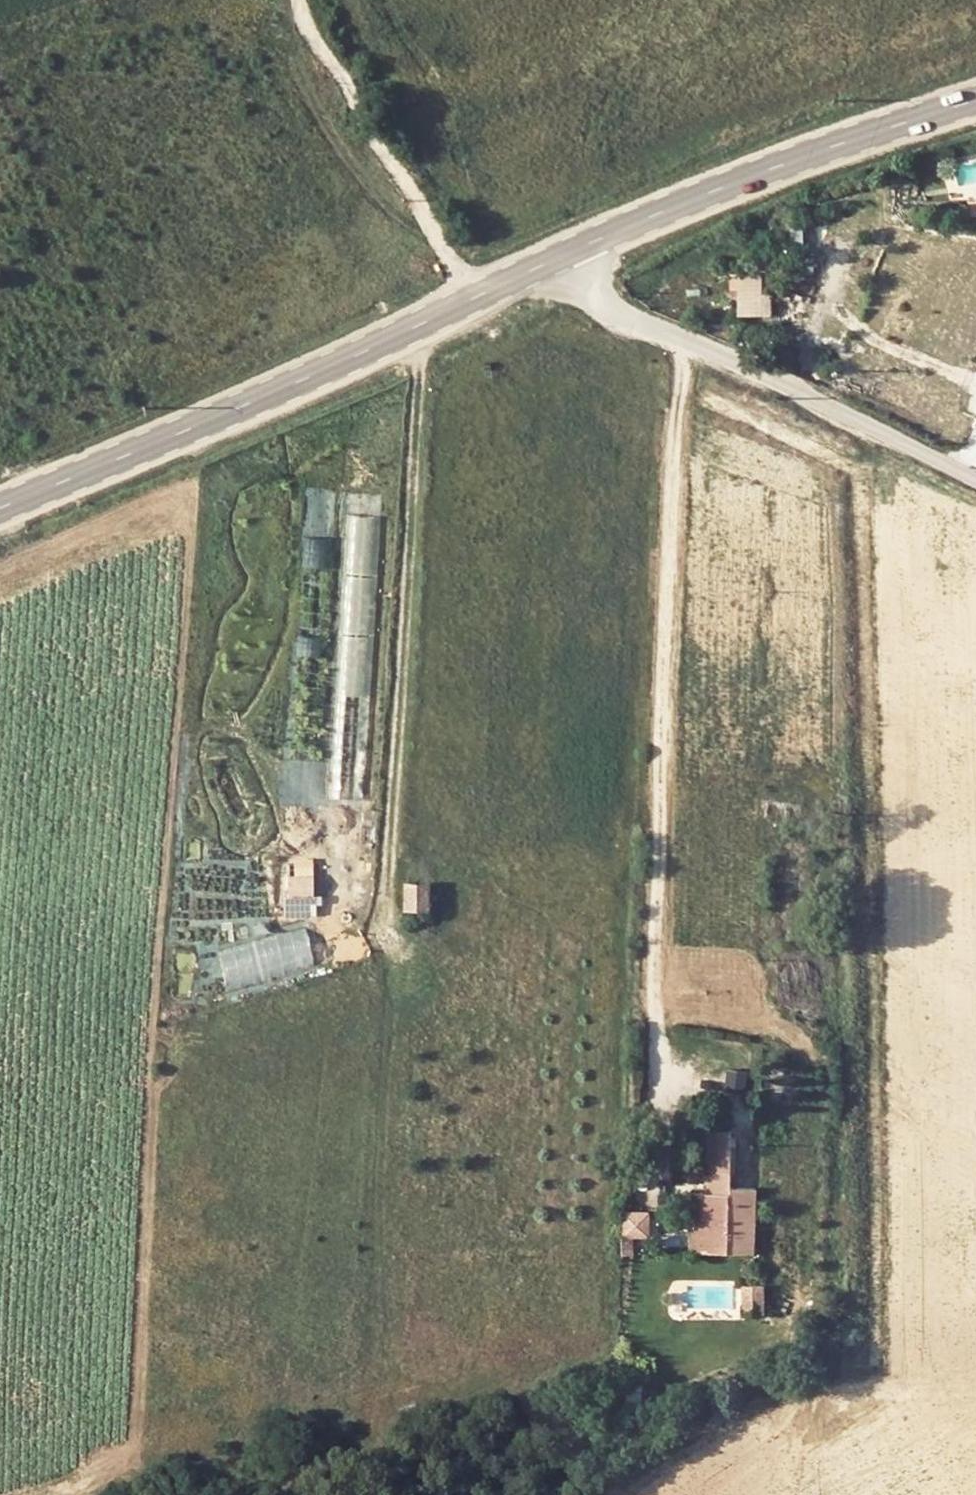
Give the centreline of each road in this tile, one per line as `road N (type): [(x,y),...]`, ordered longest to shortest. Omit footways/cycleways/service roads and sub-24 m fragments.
road 1 (tertiary): [(561,252),(0,517)]
road 2 (unclassified): [(561,252),(610,312),(904,442),(975,483)]
road 3 (tertiary): [(975,97),(732,180),(561,252)]

